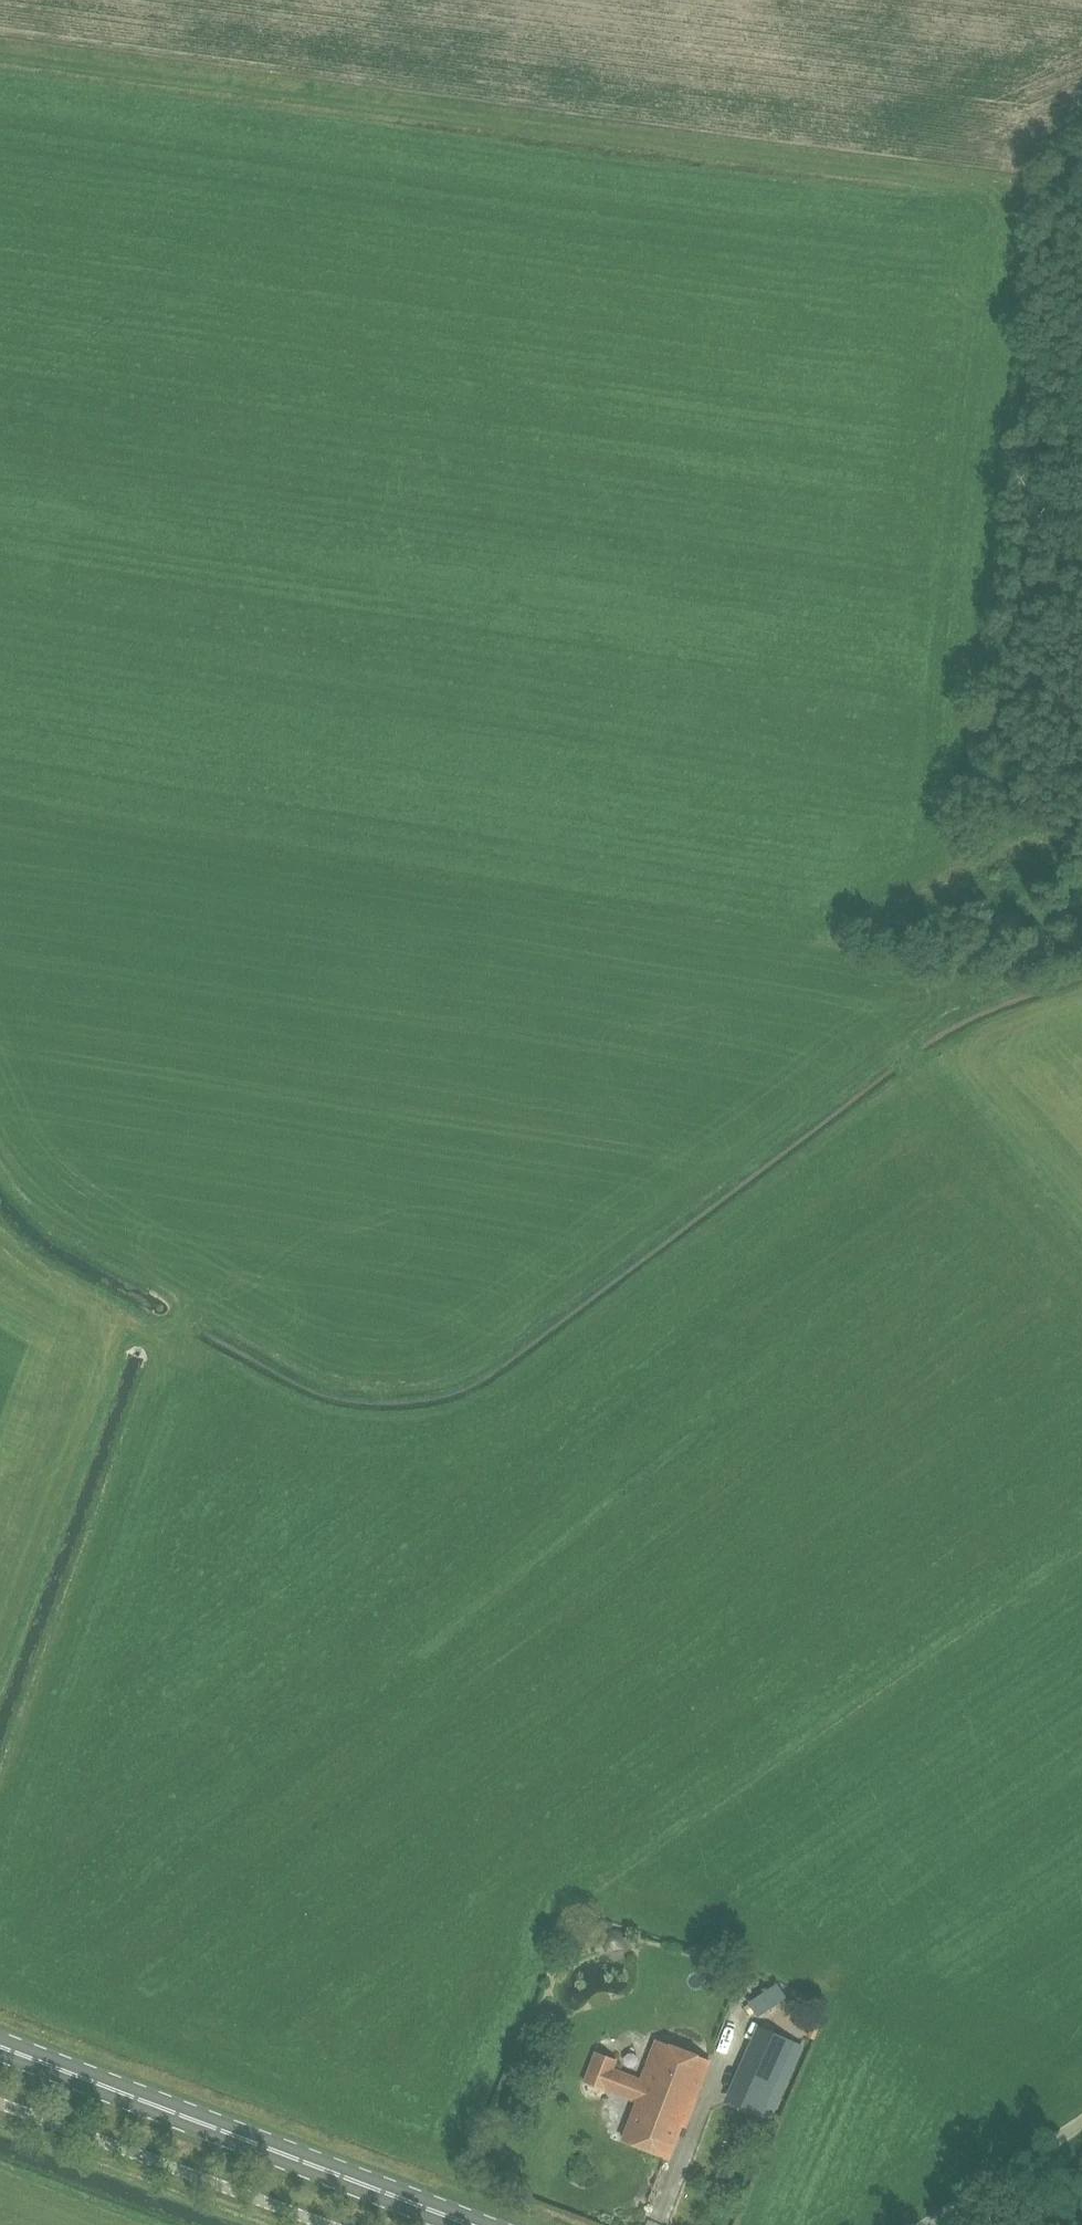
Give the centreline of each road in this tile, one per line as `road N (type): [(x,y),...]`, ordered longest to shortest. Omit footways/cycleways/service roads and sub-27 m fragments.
road 1 (primary): [(473,2224),(0,2046)]

